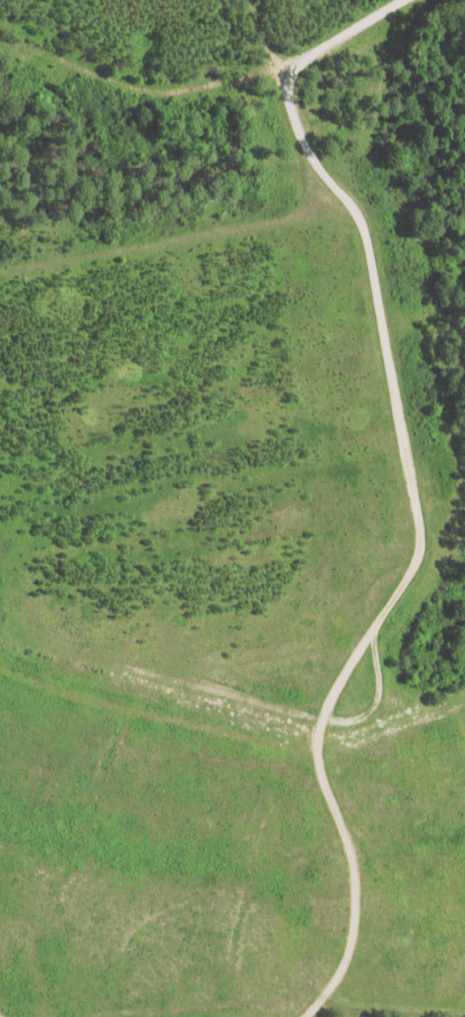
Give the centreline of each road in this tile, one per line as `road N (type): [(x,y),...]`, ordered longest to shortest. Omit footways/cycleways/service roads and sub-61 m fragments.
road 1 (residential): [(385,0),(304,53),(289,86),(311,152),(353,200),(368,236),(422,536),(394,598),(319,710)]
road 2 (track): [(0,552),(27,625),(319,710)]
road 3 (track): [(323,166),(293,203),(147,236),(0,257)]
road 4 (track): [(289,1016),(332,972),(355,913),(356,856),(319,778),(319,710)]

